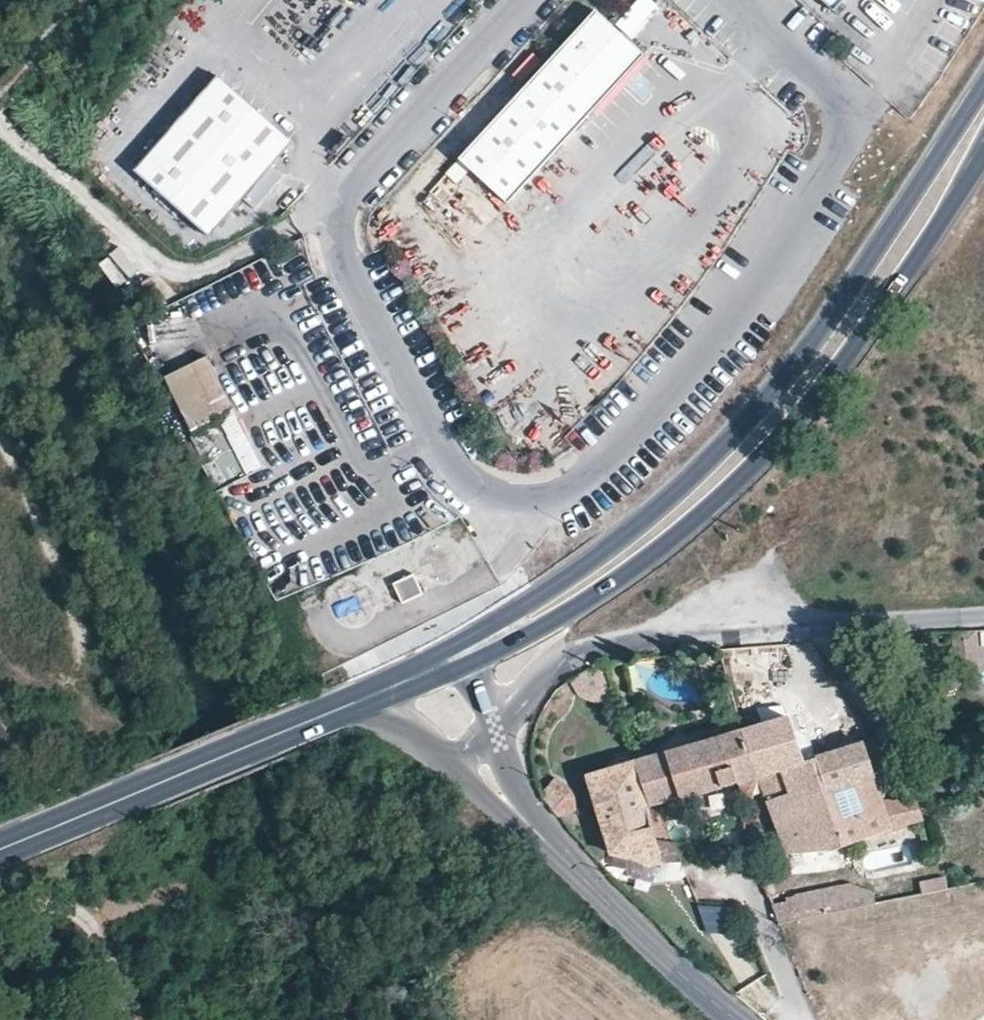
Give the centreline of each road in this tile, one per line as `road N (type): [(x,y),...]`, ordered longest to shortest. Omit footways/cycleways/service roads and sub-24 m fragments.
road 1 (residential): [(857,117),(718,341),(551,494),(486,486),(411,396),(326,208),(516,0)]
road 2 (primary): [(983,83),(777,400),(637,533),(476,653)]
road 3 (primary): [(476,653),(578,613),(730,500),(800,428),(983,159)]
road 4 (residential): [(492,735),(566,659),(611,644),(983,616)]
road 5 (track): [(326,208),(205,267),(168,264),(112,227),(0,116)]
road 6 (primary): [(362,702),(0,851)]
road 7 (tertiary): [(537,841),(734,1019)]
road 8 (track): [(0,925),(67,915),(109,942),(149,1019)]
road 9 (residential): [(857,117),(731,0)]
road 10 (tertiary): [(362,702),(465,772)]

